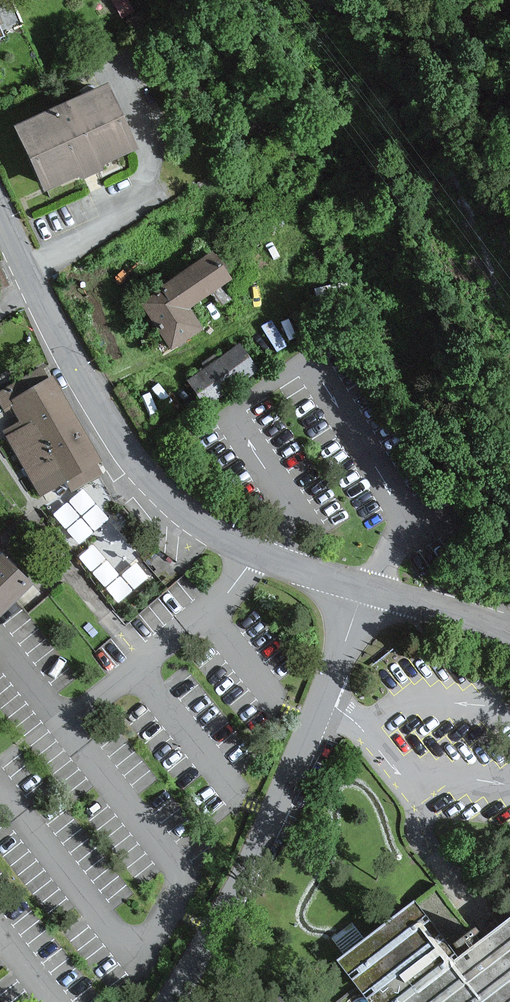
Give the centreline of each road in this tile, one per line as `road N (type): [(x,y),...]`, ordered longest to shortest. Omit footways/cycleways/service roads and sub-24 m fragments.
road 1 (tertiary): [(363,588),(241,547),(161,493),(89,392),(0,218)]
road 2 (unclassified): [(164,1001),(313,723),(363,588)]
road 3 (track): [(86,388),(197,348),(264,306),(302,256)]
road 4 (tertiary): [(509,638),(363,588)]

